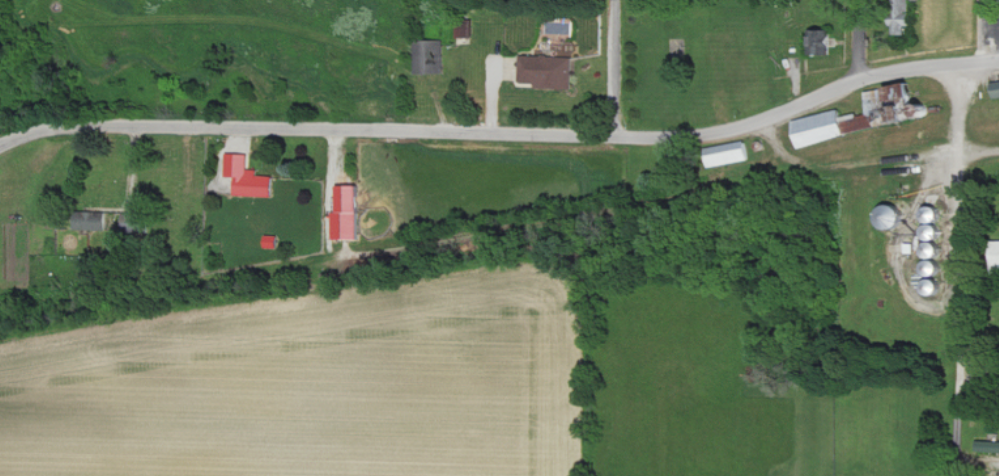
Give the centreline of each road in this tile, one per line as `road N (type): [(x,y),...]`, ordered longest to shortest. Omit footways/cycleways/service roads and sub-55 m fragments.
road 1 (residential): [(0,148),(68,125),(486,135)]
road 2 (residential): [(613,141),(732,133),(858,80),(998,61)]
road 3 (residential): [(998,157),(960,164),(954,475)]
road 4 (residential): [(613,141),(617,0)]
road 5 (residential): [(486,135),(613,141)]

